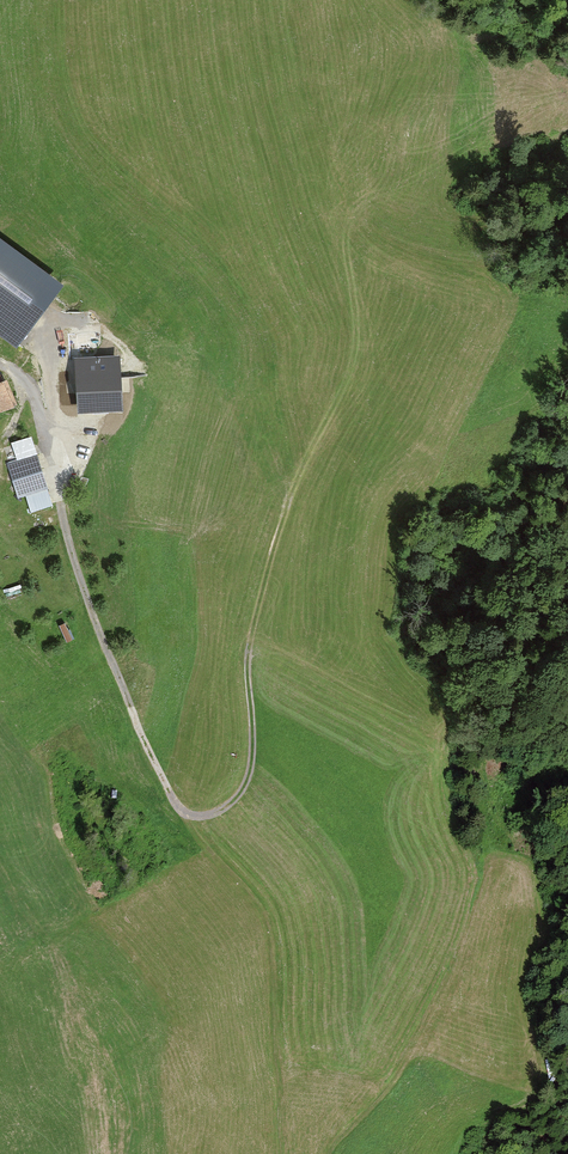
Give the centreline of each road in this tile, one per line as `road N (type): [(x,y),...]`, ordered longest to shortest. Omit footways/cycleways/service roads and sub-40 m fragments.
road 1 (track): [(246,671),(248,778),(230,802),(192,817),(168,792),(127,705),(69,550),(57,486)]
road 2 (track): [(192,817),(199,840),(267,920),(282,1153)]

